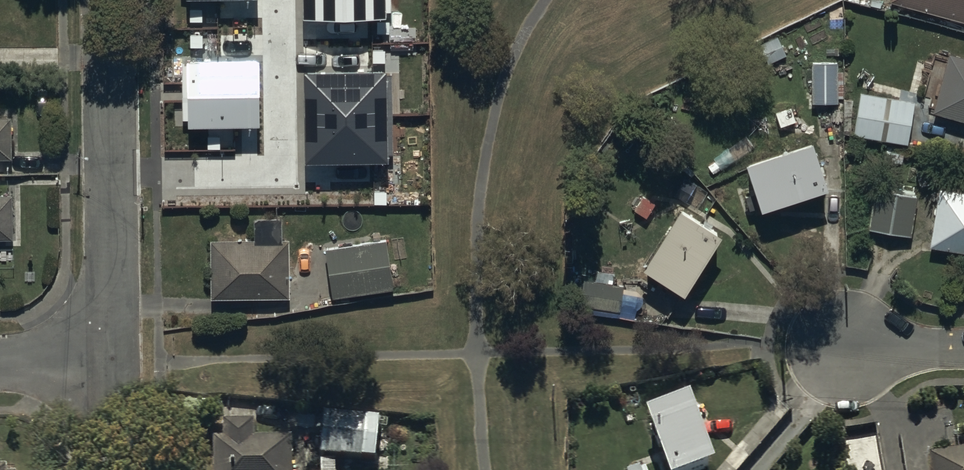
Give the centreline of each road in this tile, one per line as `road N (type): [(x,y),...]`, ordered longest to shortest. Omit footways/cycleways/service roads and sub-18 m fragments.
road 1 (residential): [(112,365),(109,0)]
road 2 (residential): [(963,344),(836,343)]

